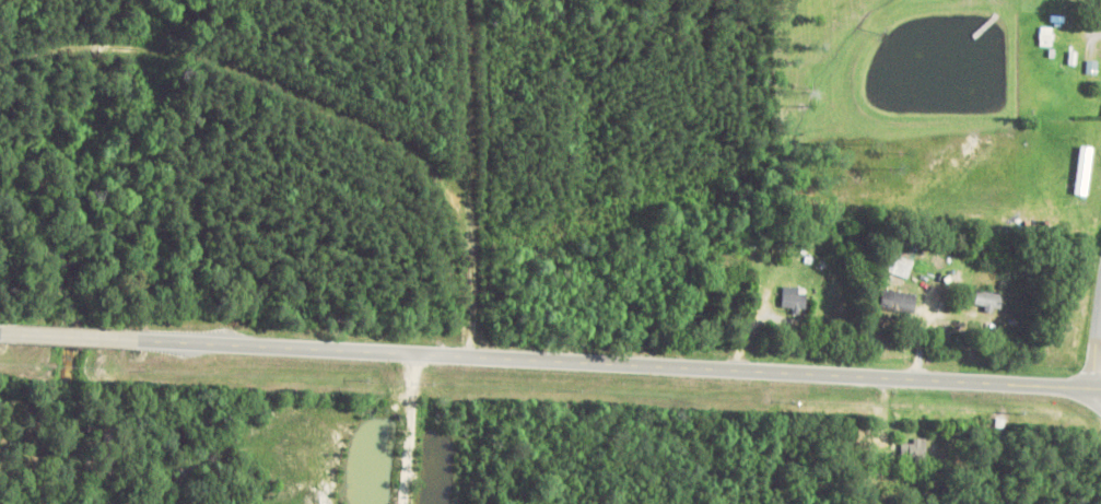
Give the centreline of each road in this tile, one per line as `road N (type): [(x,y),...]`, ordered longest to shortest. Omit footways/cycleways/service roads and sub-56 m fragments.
road 1 (primary): [(138,340),(1100,389)]
road 2 (primary): [(138,340),(1,333)]

